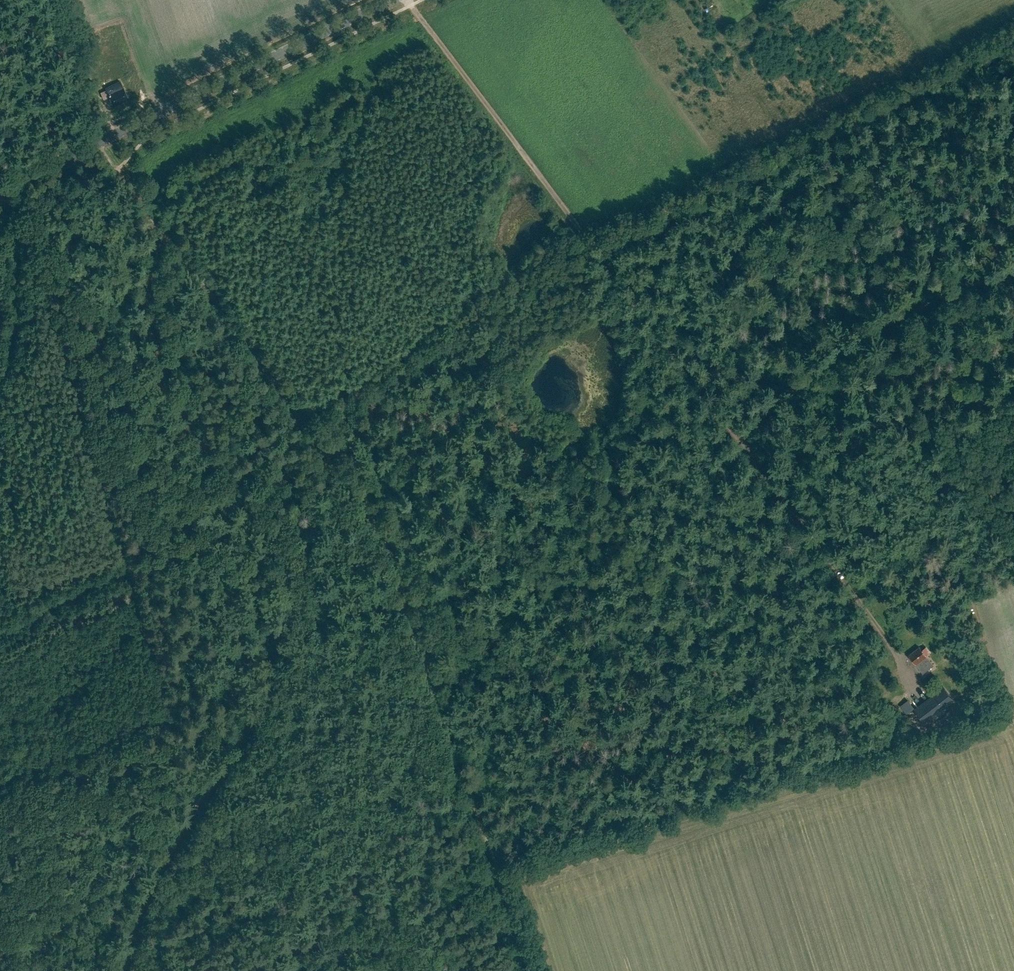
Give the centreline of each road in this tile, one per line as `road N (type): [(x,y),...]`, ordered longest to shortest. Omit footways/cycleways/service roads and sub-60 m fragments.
road 1 (tertiary): [(0,190),(390,0)]

